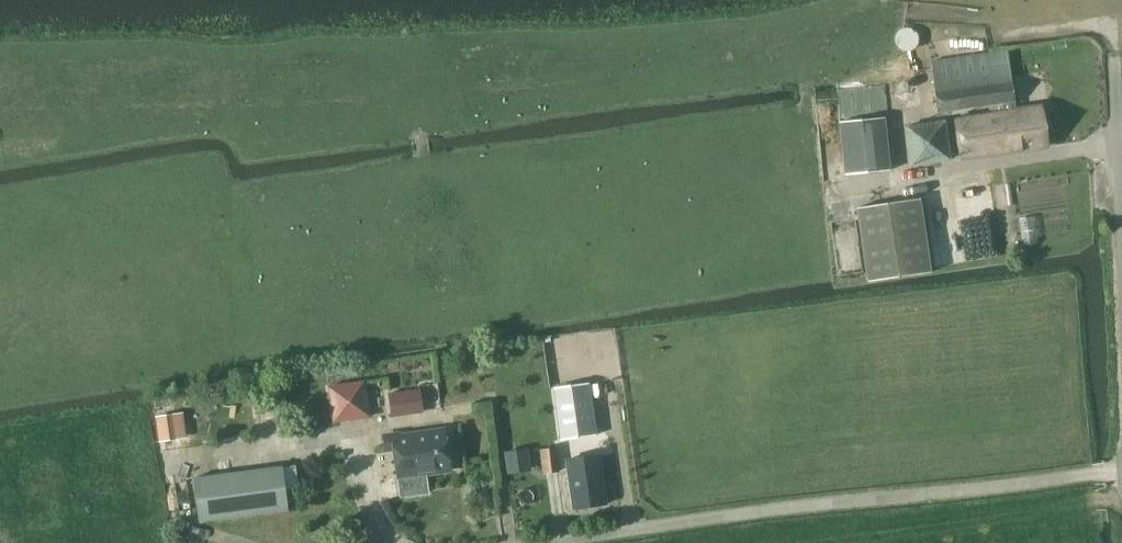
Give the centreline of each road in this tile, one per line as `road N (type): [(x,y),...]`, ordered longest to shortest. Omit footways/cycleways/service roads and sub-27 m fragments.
road 1 (unclassified): [(1114,68),(1121,212)]

